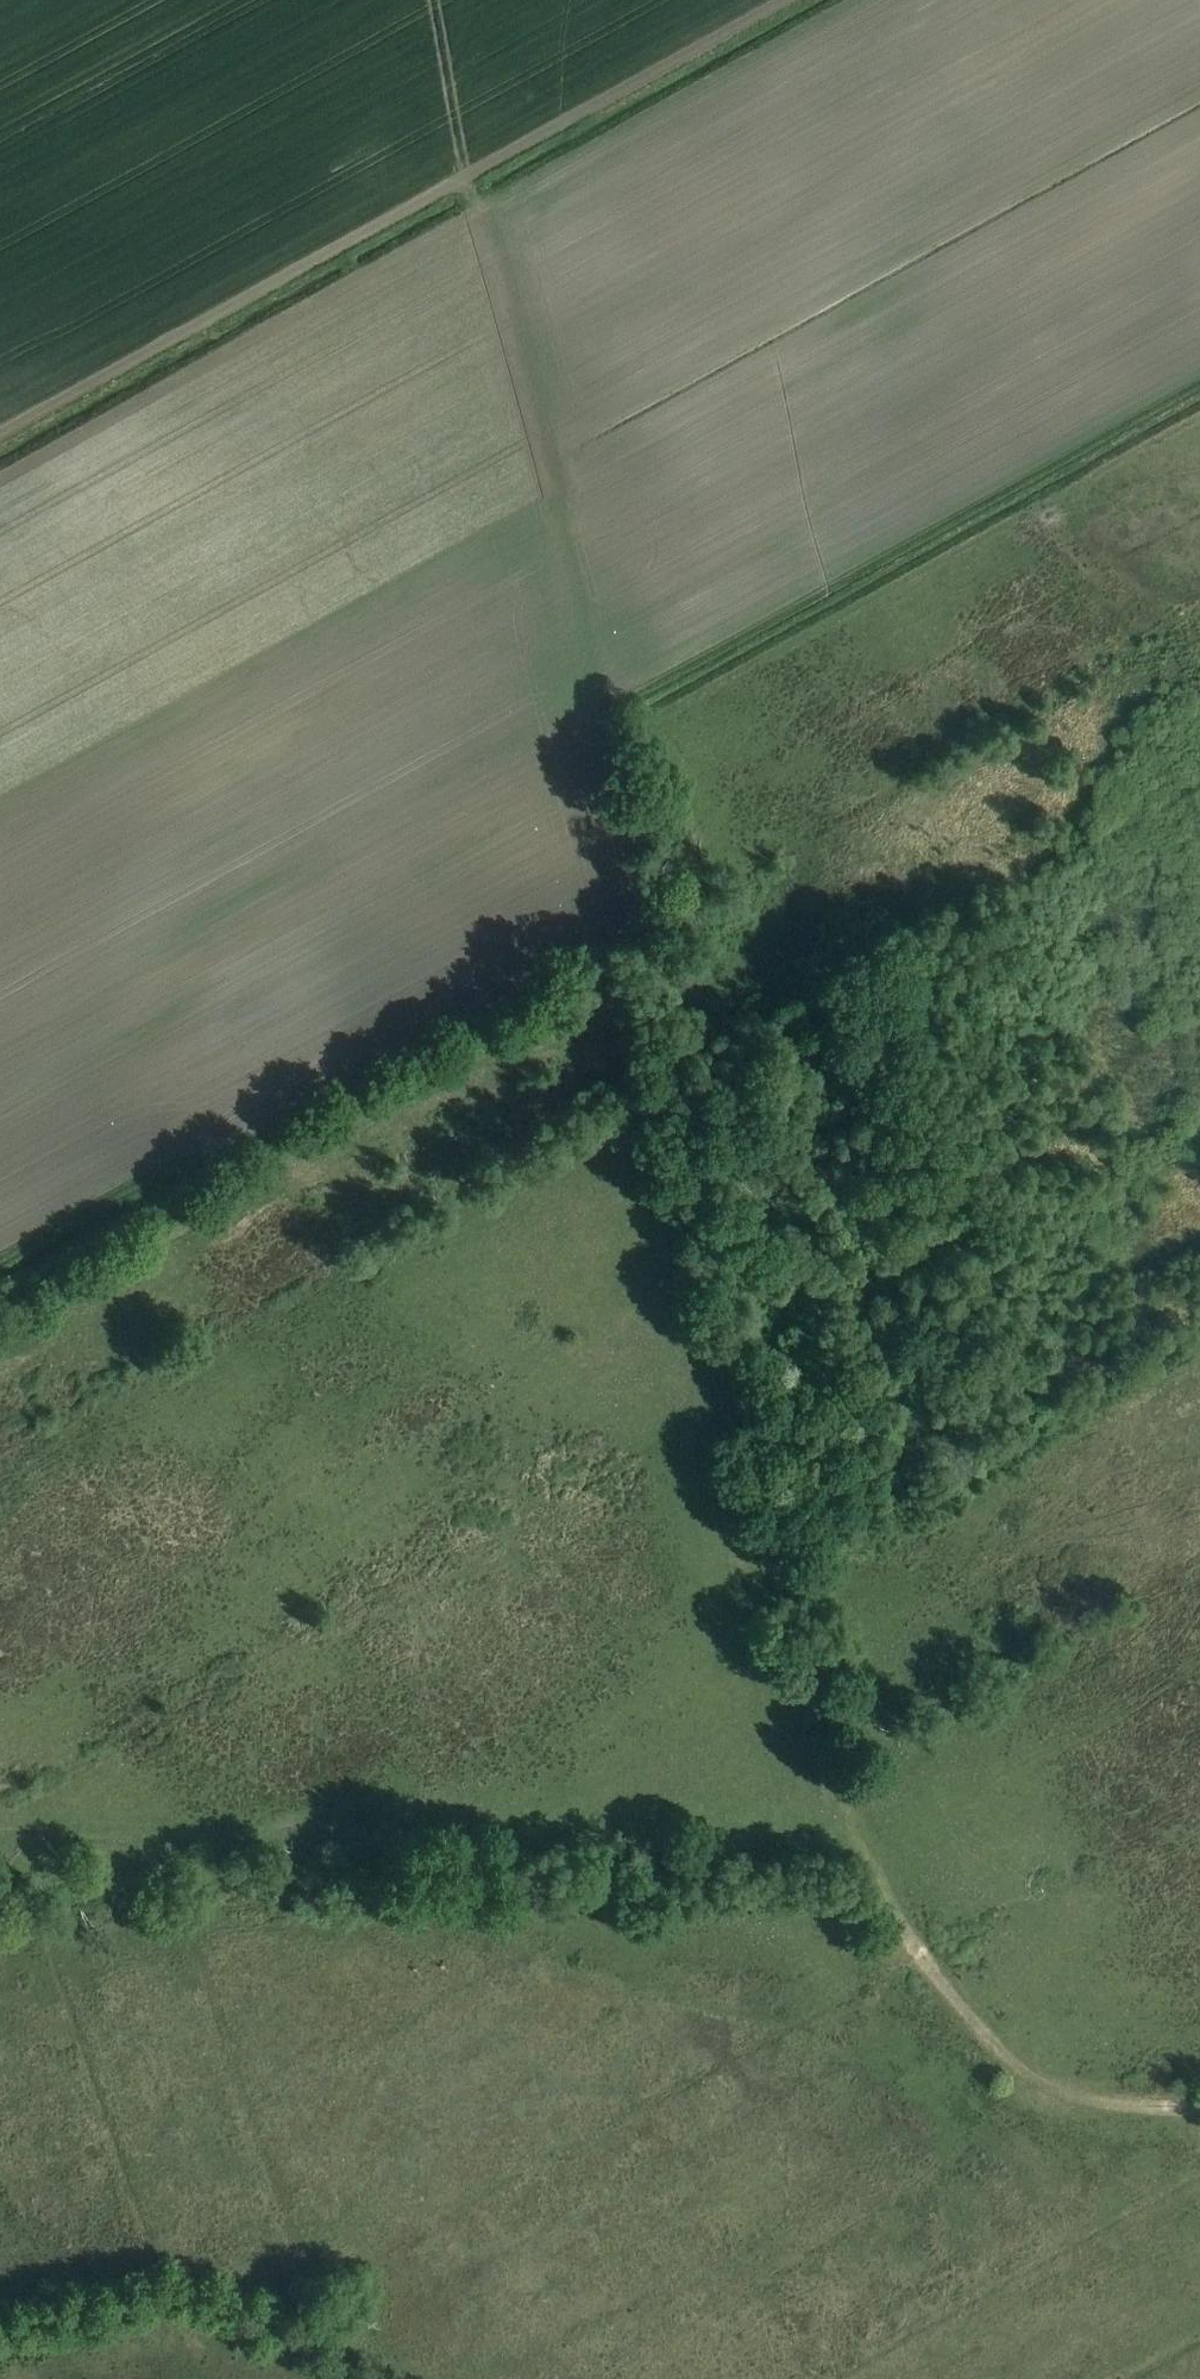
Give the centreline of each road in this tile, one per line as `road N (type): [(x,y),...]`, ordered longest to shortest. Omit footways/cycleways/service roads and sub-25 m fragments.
road 1 (track): [(679,1028),(742,1388),(847,1816)]
road 2 (track): [(847,1816),(931,1976),(1028,2080),(1070,2095),(1199,2108)]

